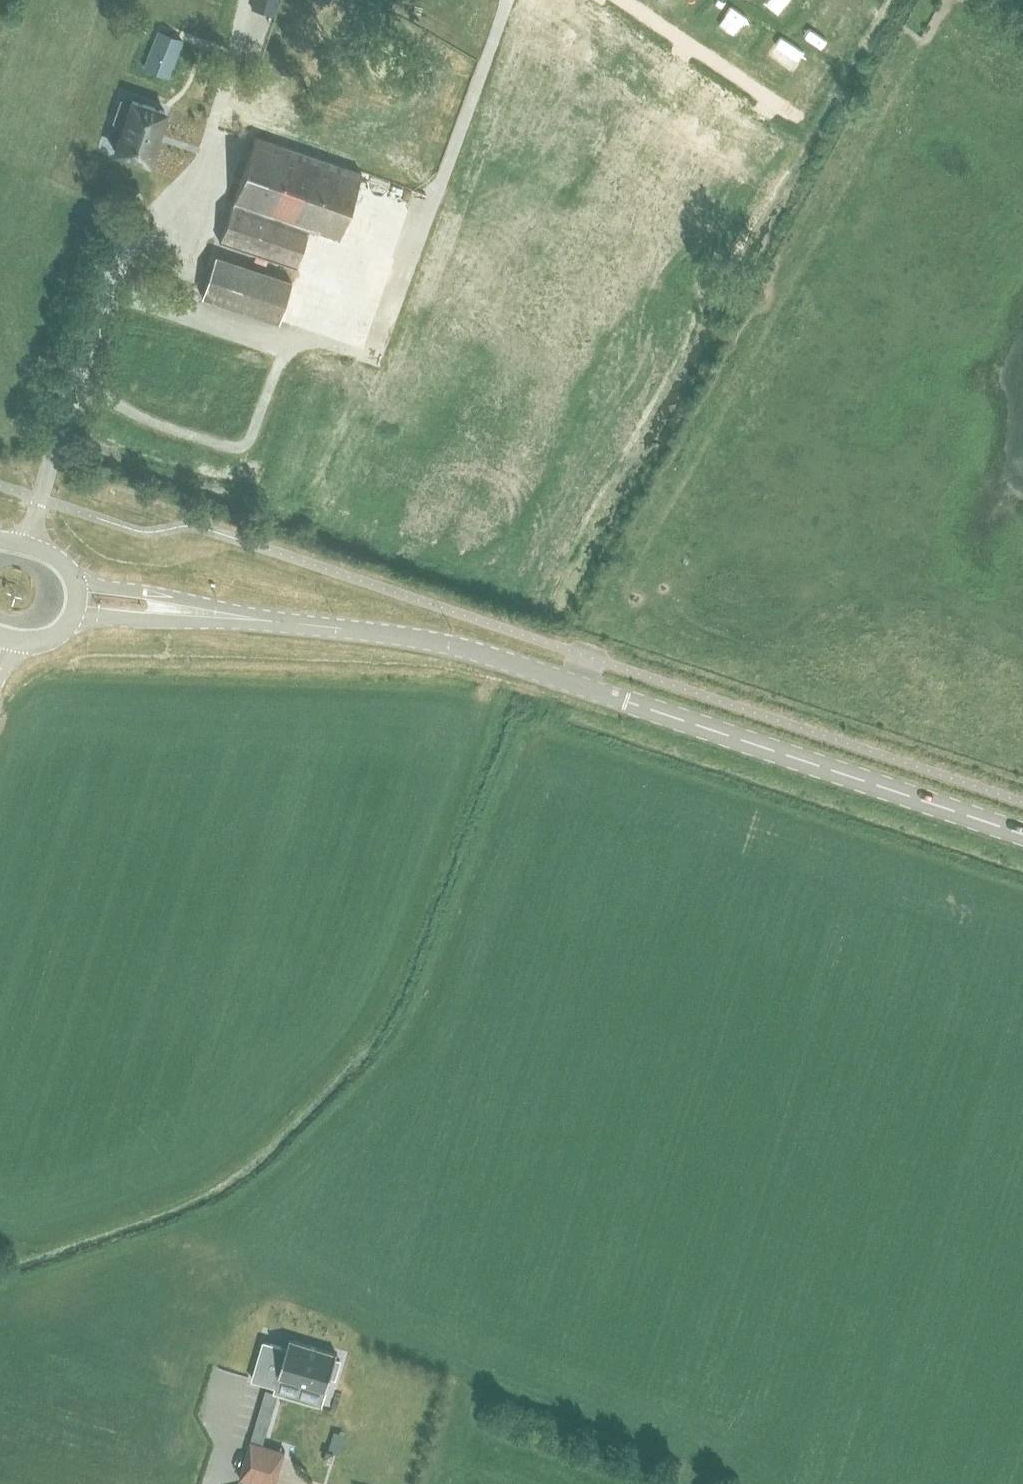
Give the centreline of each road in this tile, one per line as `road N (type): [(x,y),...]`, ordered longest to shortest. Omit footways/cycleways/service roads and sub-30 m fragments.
road 1 (secondary): [(1022,834),(579,685),(440,646),(308,625)]
road 2 (secondary): [(308,625),(74,581)]
road 3 (secondary): [(72,623),(308,625)]

